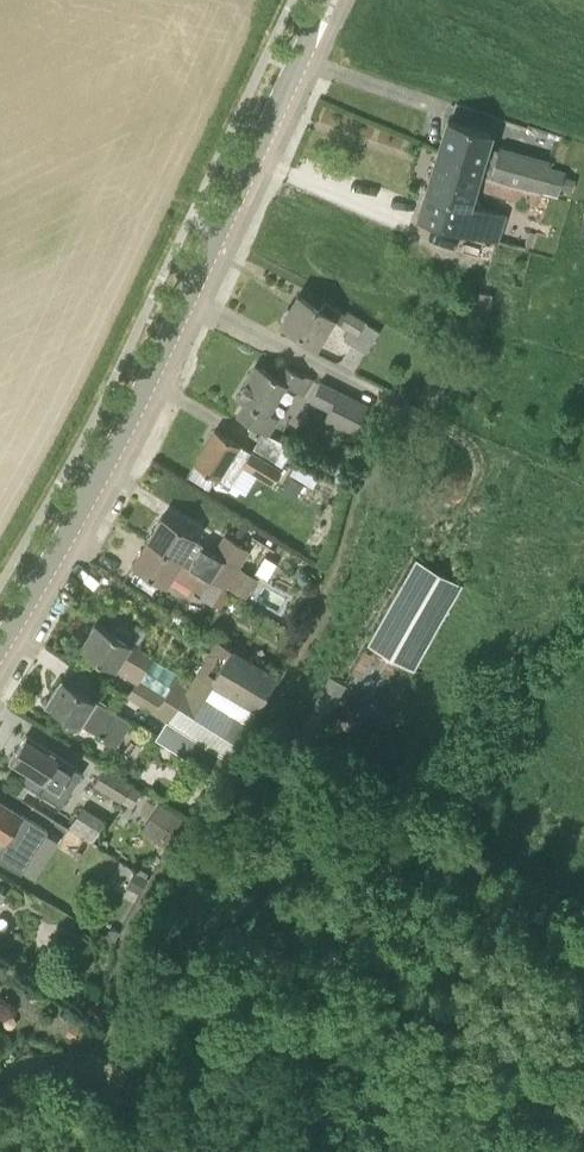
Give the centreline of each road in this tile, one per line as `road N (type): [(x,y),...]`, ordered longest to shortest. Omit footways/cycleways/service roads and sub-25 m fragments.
road 1 (secondary): [(0,648),(120,441),(330,0)]

